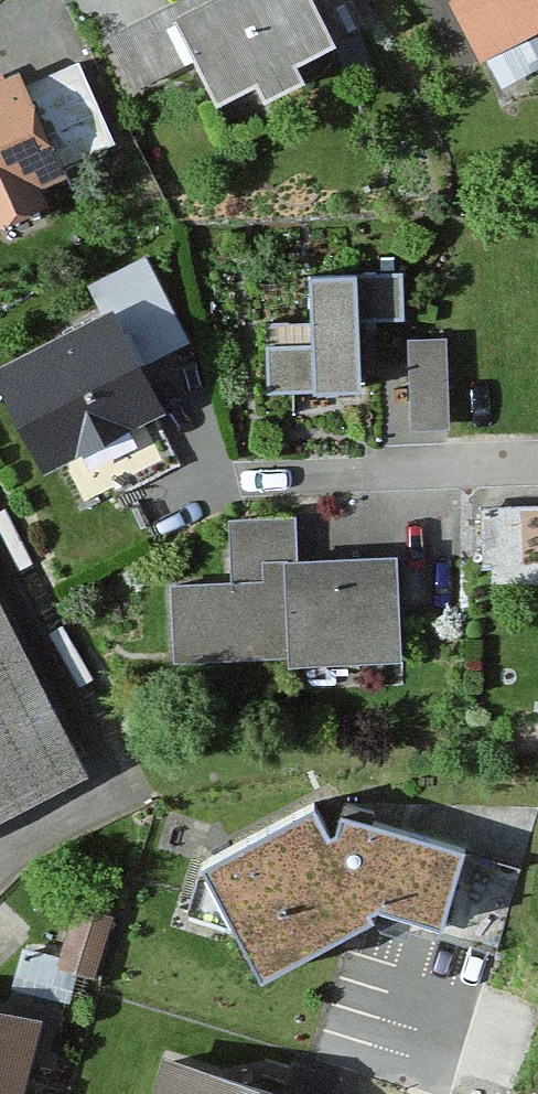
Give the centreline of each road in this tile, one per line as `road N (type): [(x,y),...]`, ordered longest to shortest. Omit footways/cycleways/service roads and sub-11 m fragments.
road 1 (residential): [(537,465),(213,477),(185,384)]

